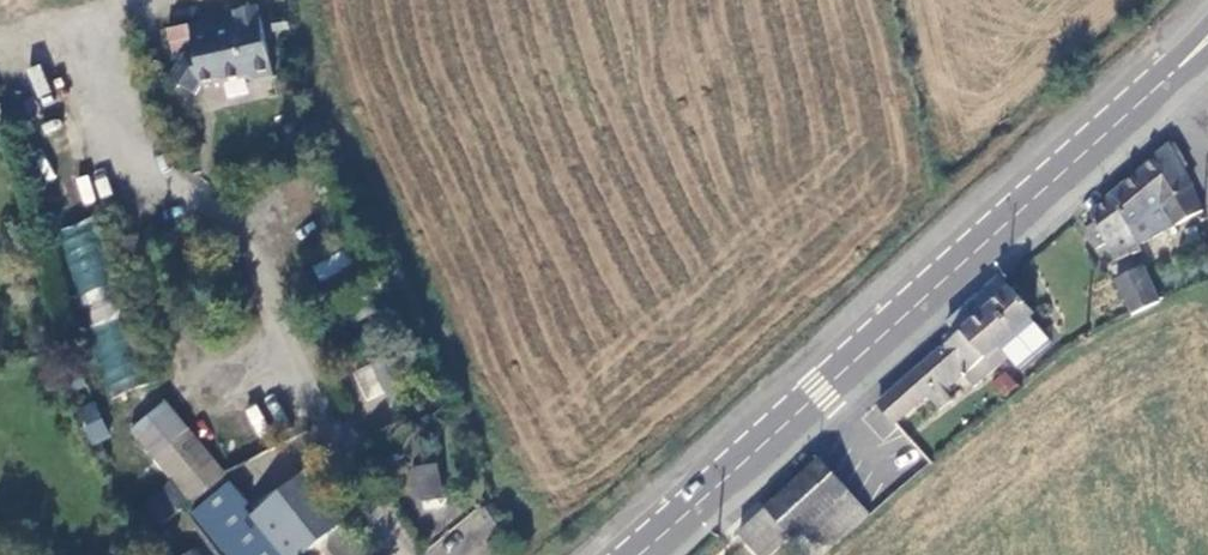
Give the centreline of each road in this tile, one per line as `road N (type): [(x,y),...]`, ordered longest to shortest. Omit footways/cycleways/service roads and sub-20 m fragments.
road 1 (secondary): [(1158,77),(632,554)]

